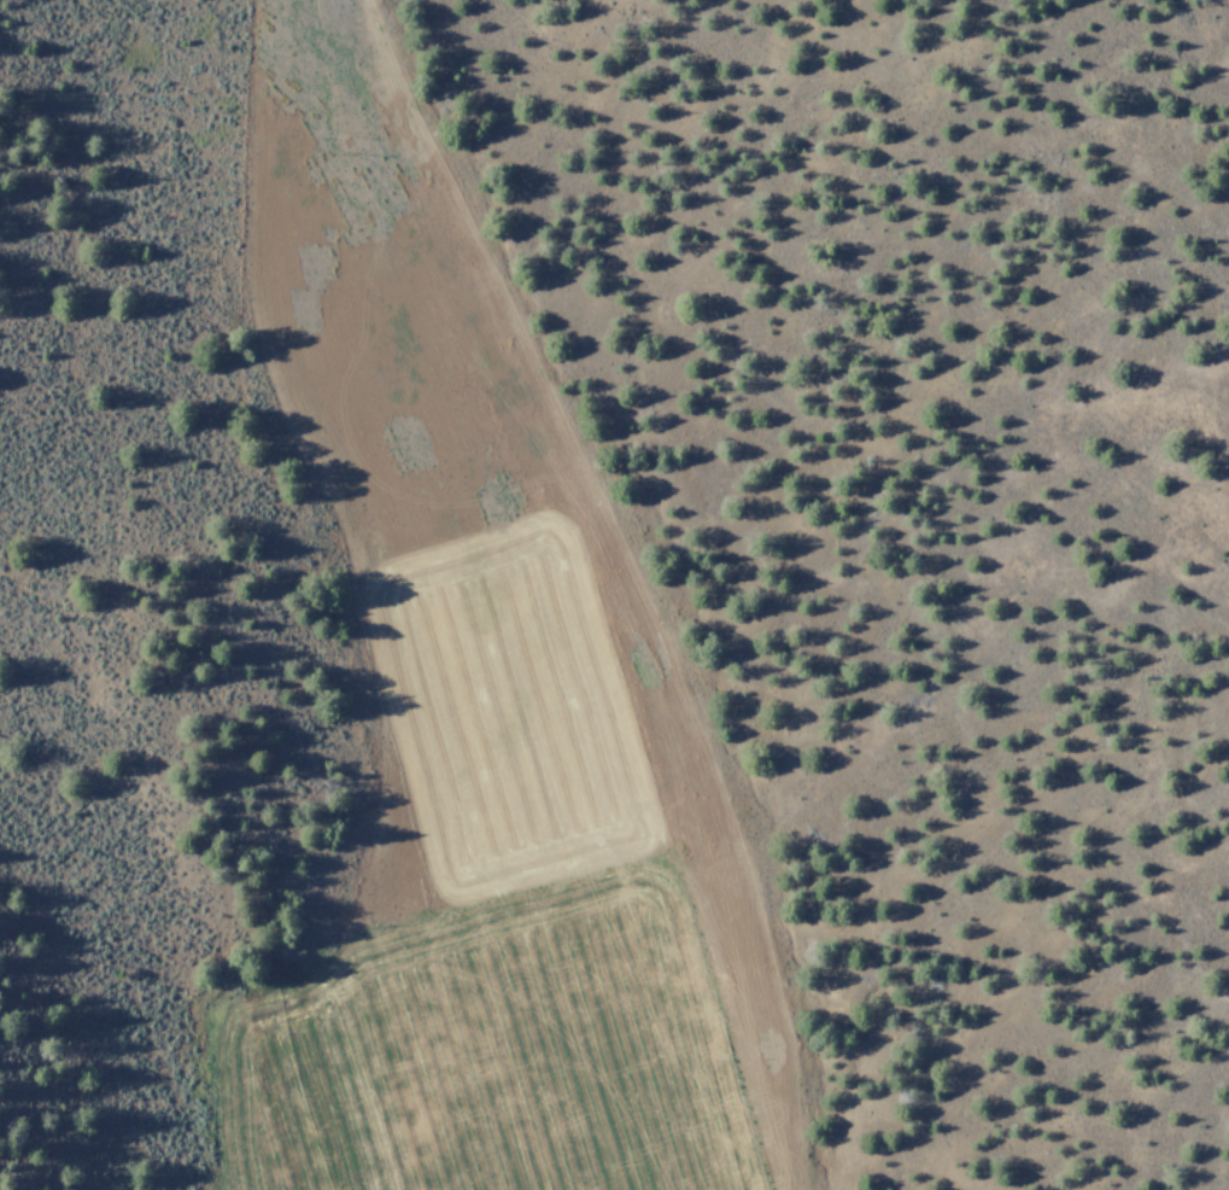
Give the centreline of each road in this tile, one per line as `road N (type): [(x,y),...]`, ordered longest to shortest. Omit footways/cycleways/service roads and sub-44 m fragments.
road 1 (track): [(787,1189),(790,1051)]

